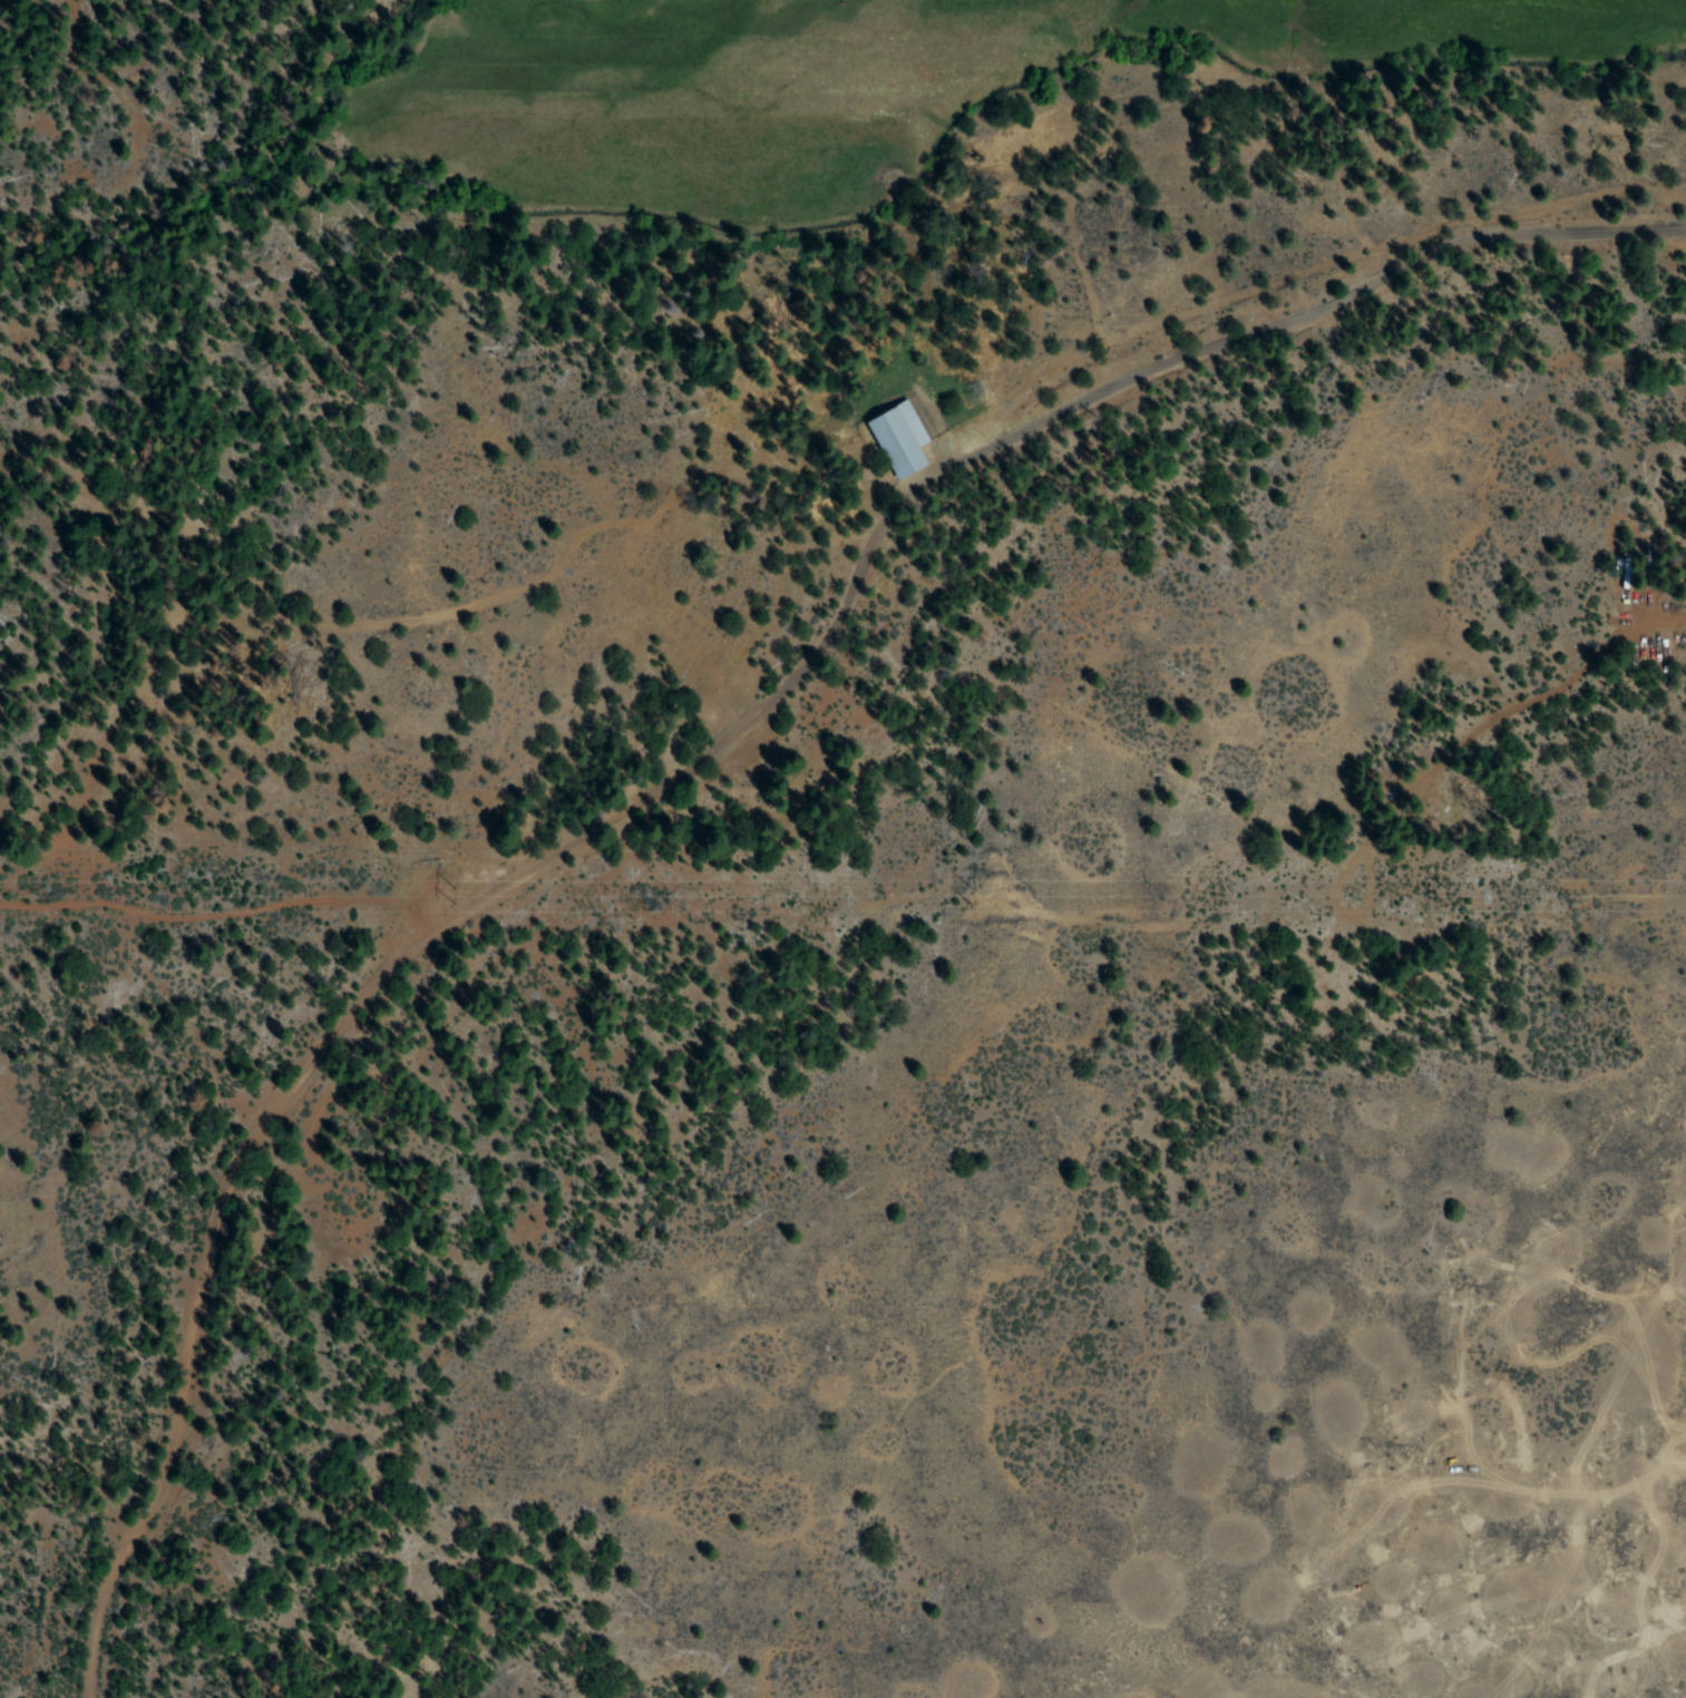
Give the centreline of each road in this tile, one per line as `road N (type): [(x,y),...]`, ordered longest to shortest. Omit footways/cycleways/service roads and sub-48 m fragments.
road 1 (residential): [(157,1697),(150,1622),(418,1261),(620,1130),(771,945),(1201,462),(1513,340),(1685,321)]

